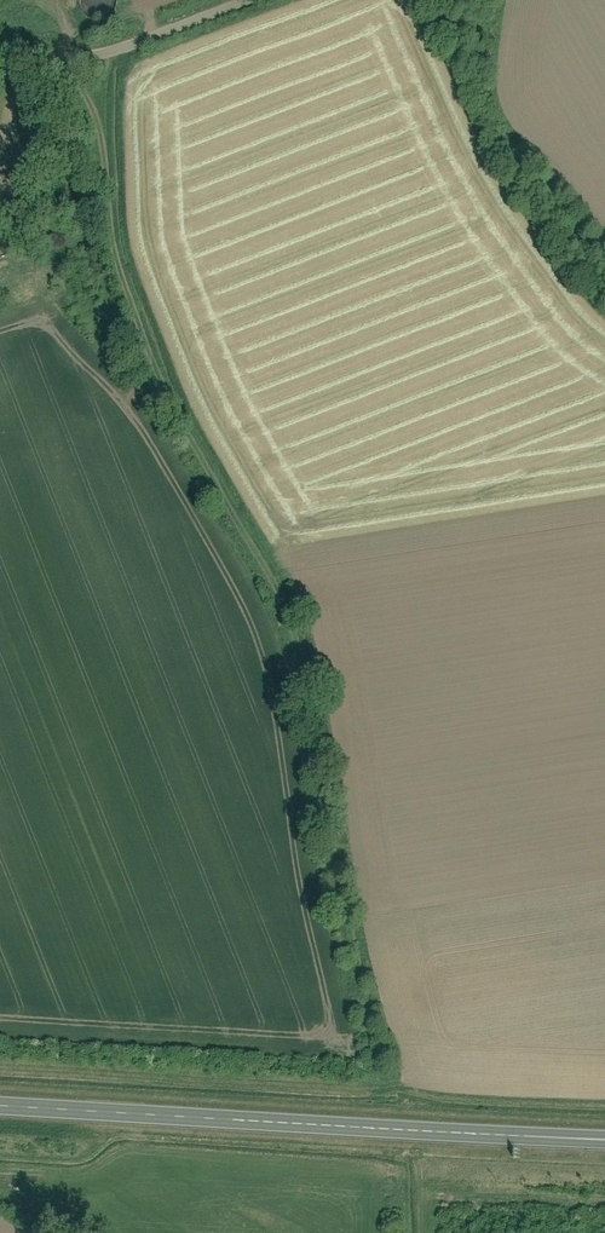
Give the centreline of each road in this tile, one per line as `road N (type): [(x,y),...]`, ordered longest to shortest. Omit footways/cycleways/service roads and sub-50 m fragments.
road 1 (primary): [(0,1105),(604,1139)]
road 2 (residential): [(249,0),(120,46),(0,62)]

